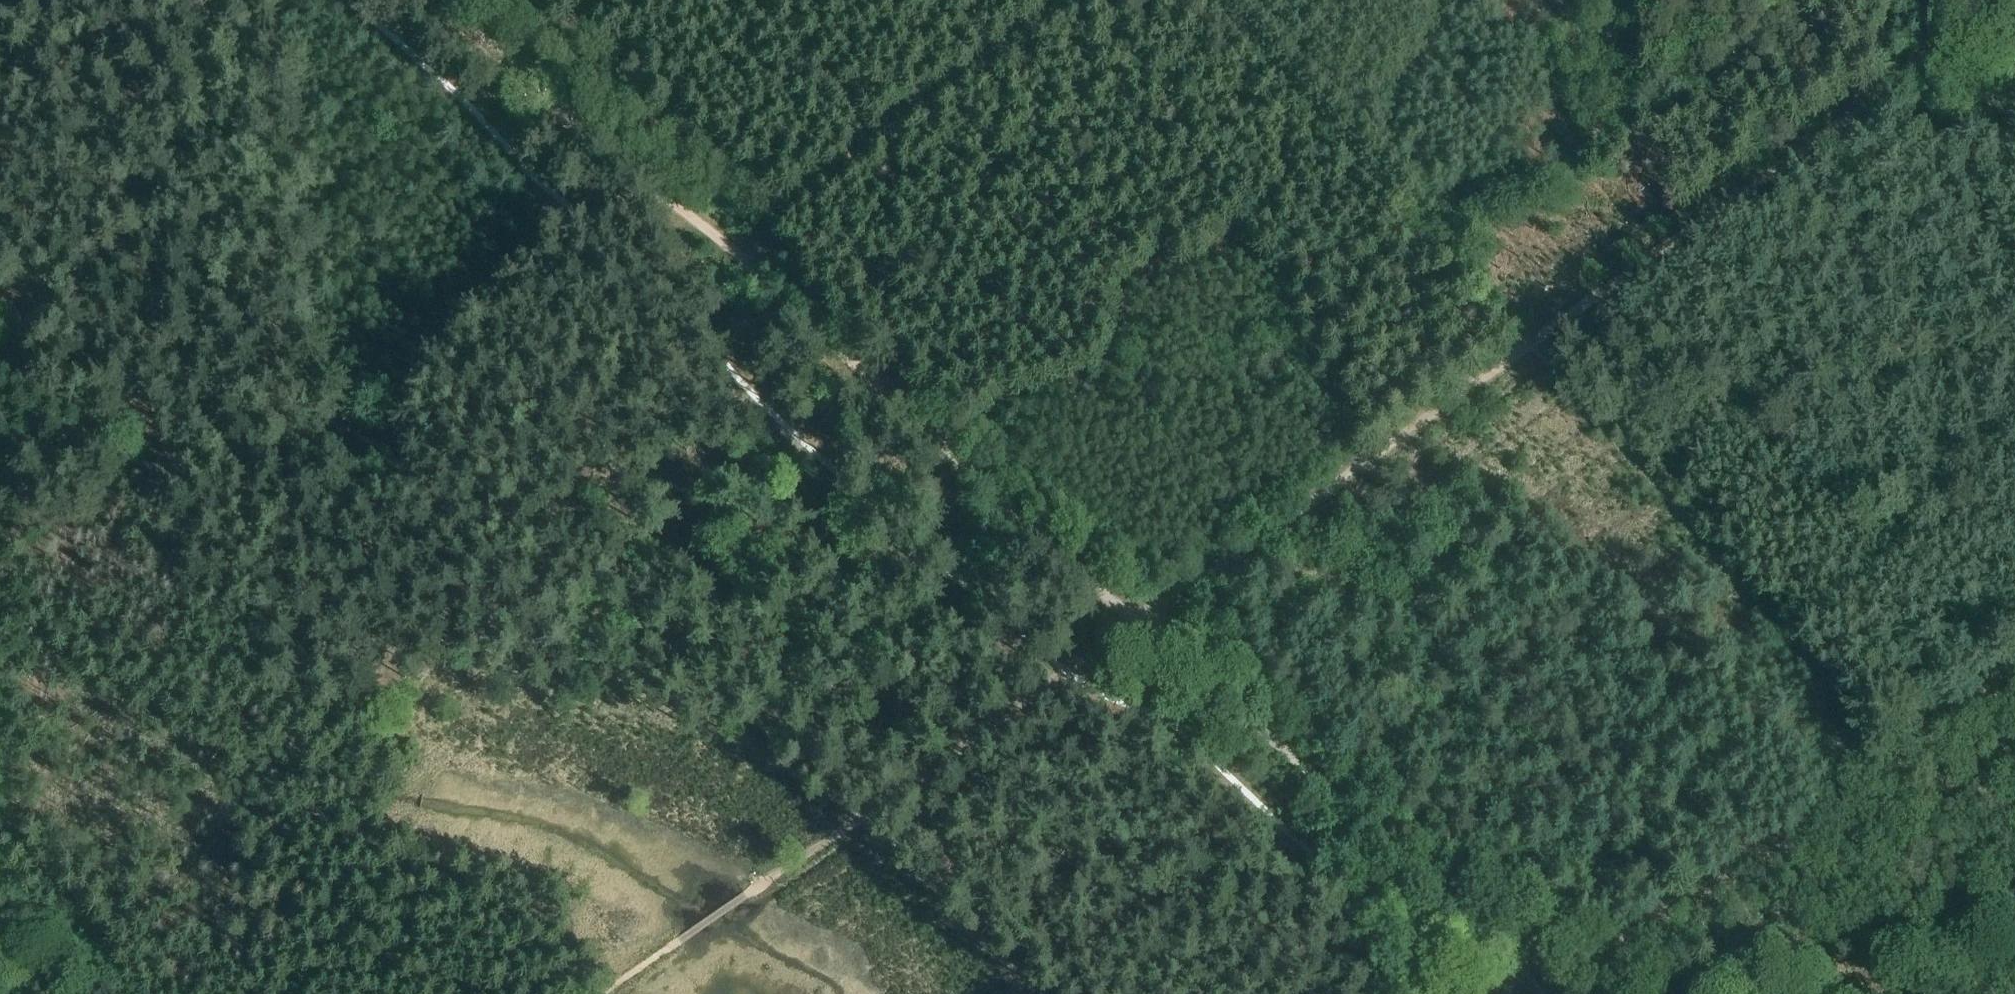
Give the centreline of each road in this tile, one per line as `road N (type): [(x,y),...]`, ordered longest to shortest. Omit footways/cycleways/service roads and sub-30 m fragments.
road 1 (track): [(2009,0),(1142,622)]
road 2 (track): [(450,0),(1142,622)]
road 3 (track): [(1142,622),(1536,993)]

